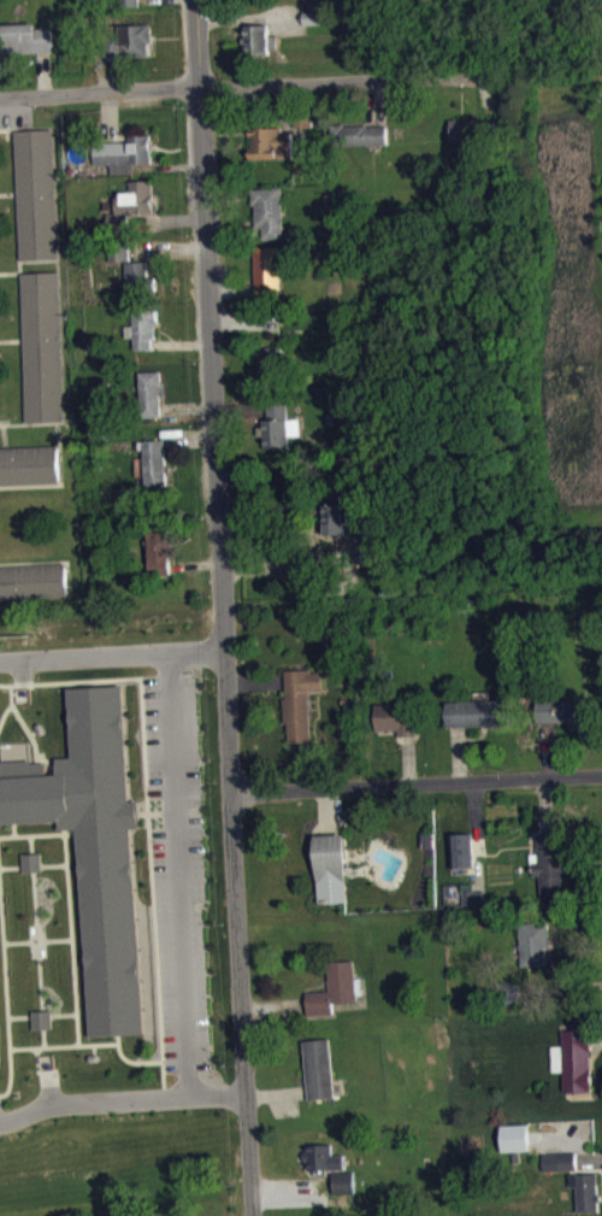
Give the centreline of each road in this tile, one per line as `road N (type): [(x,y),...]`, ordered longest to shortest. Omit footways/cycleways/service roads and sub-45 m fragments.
road 1 (residential): [(253,1215),(195,0)]
road 2 (residential): [(0,97),(484,78)]
road 3 (residential): [(231,792),(601,773)]

